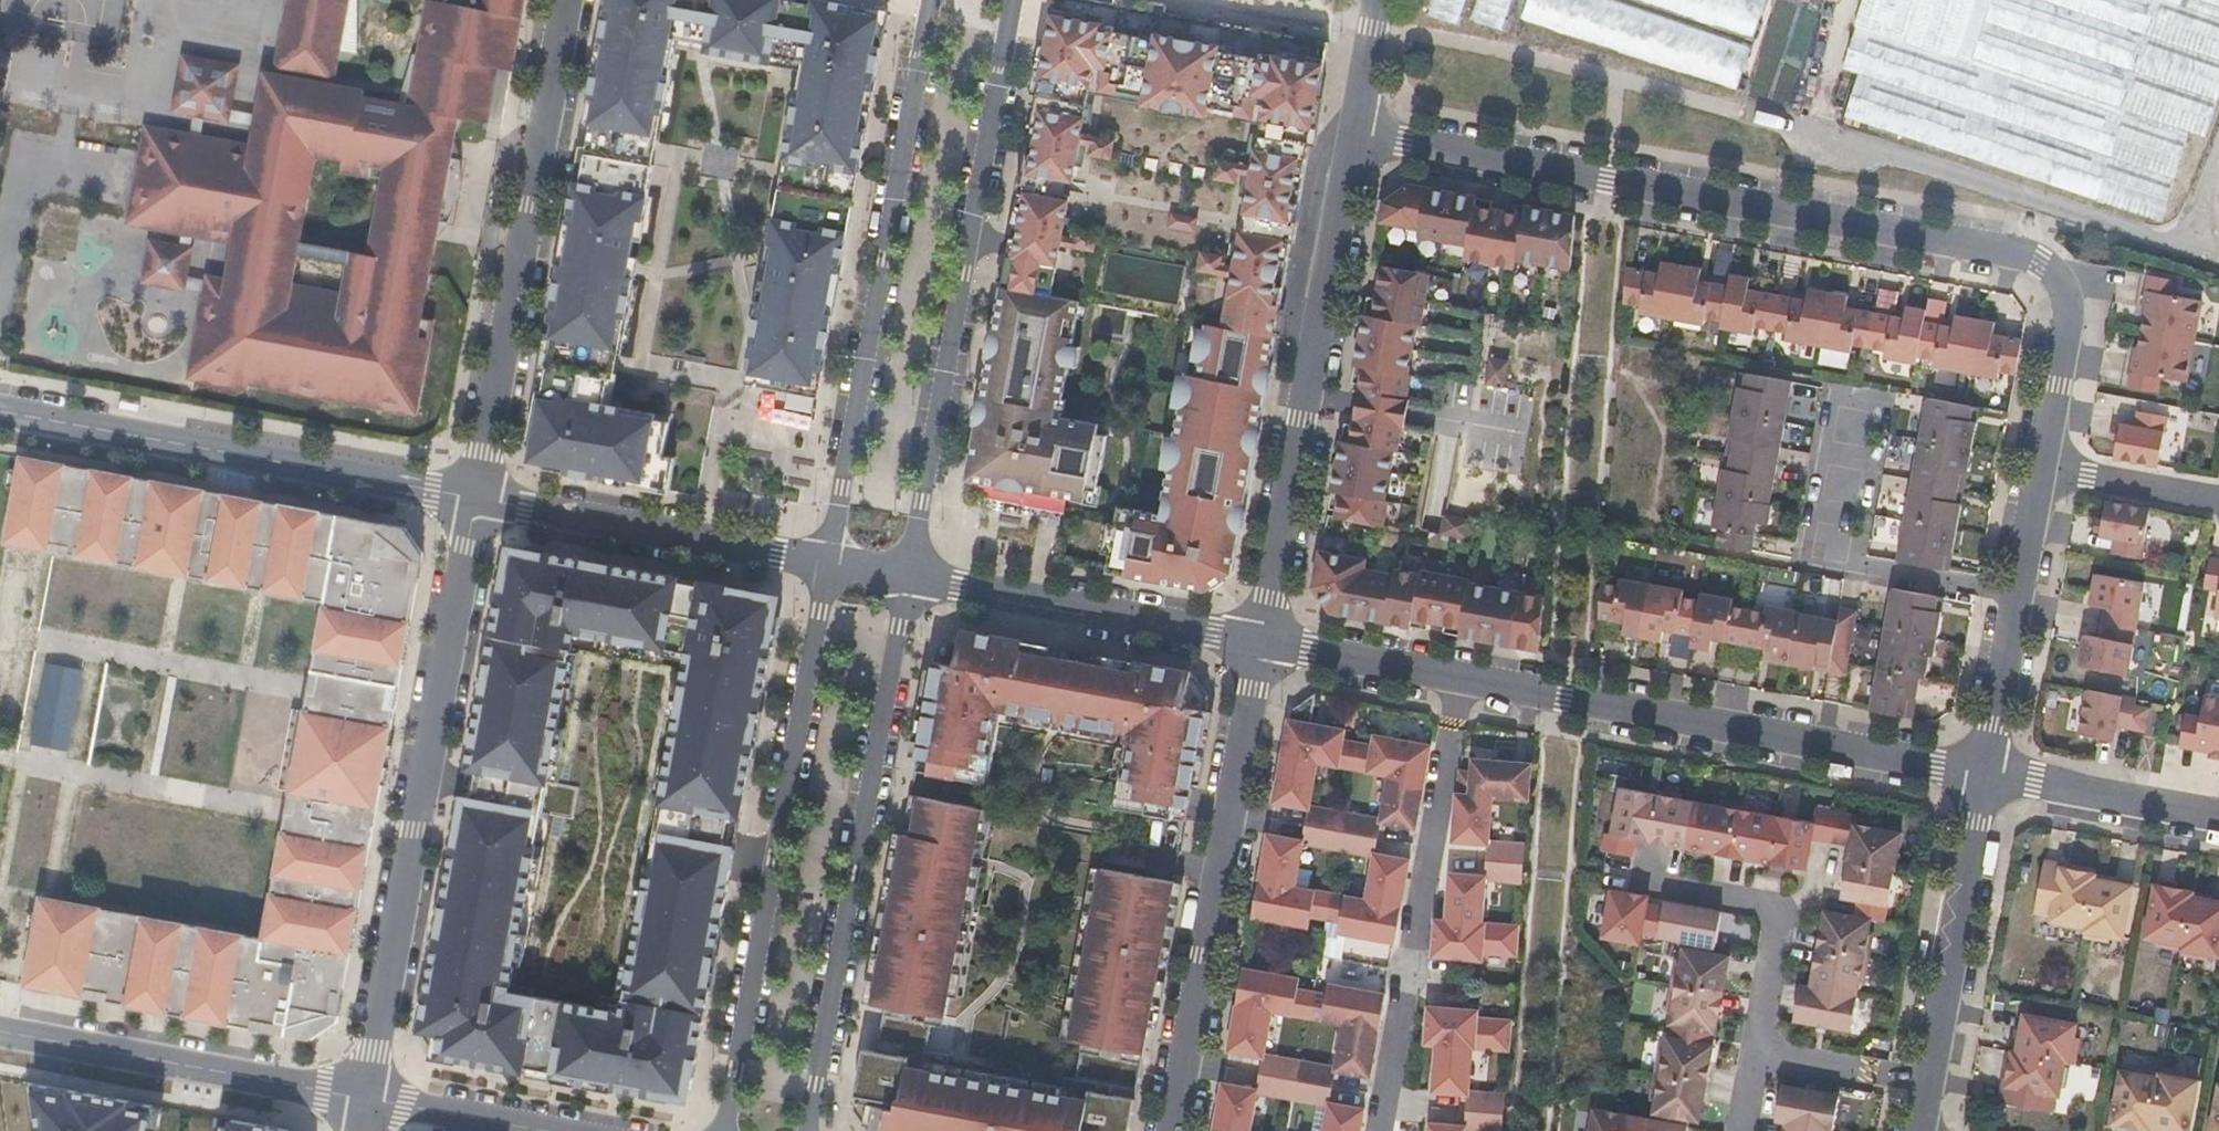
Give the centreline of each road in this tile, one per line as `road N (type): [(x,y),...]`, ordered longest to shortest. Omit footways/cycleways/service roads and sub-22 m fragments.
road 1 (residential): [(2040,469),(2068,319),(2055,274),(2039,262),(1358,131)]
road 2 (residential): [(367,1097),(471,499)]
road 3 (residential): [(908,576),(1014,0)]
road 4 (residential): [(827,563),(726,1130)]
road 5 (residential): [(931,0),(827,563)]
road 6 (residential): [(808,1130),(908,576)]
road 7 (residential): [(1466,678),(1985,772)]
road 8 (residential): [(1358,131),(1260,641)]
road 9 (residential): [(471,499),(560,0)]
road 10 (residential): [(1260,641),(1170,1130)]
road 11 (residential): [(0,408),(471,499)]
road 12 (residential): [(1466,678),(1381,1130)]
road 13 (residential): [(0,1030),(367,1097)]
road 14 (residential): [(1921,1130),(1985,772)]
road 15 (residential): [(471,499),(827,563)]
road 16 (residential): [(908,576),(1260,641)]
road 17 (residential): [(1985,772),(2040,469)]
road 18 (residential): [(1985,772),(2218,815)]
road 19 (residential): [(1260,641),(1466,678)]
road 20 (residential): [(553,1130),(367,1097)]
road 21 (residential): [(2040,469),(2218,501)]
road 22 (residential): [(1381,0),(1358,131)]

